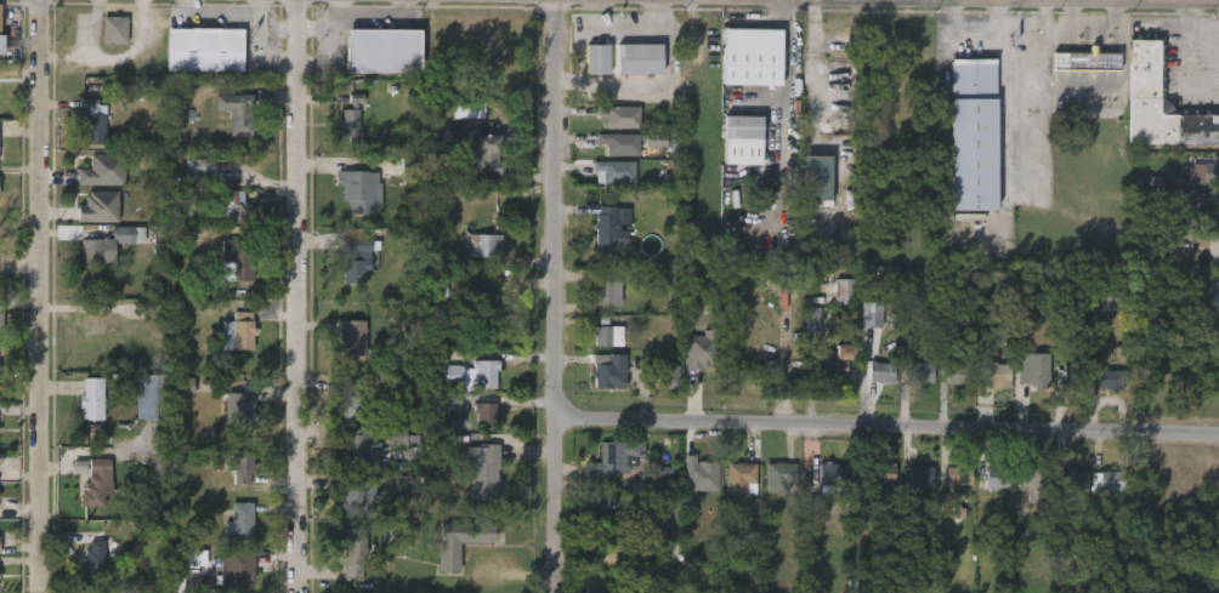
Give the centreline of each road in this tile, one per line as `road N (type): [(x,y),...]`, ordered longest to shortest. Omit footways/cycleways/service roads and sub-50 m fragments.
road 1 (residential): [(556,418),(1218,435)]
road 2 (residential): [(291,592),(299,0)]
road 3 (residential): [(556,592),(557,0)]
road 4 (residential): [(38,588),(38,0)]

